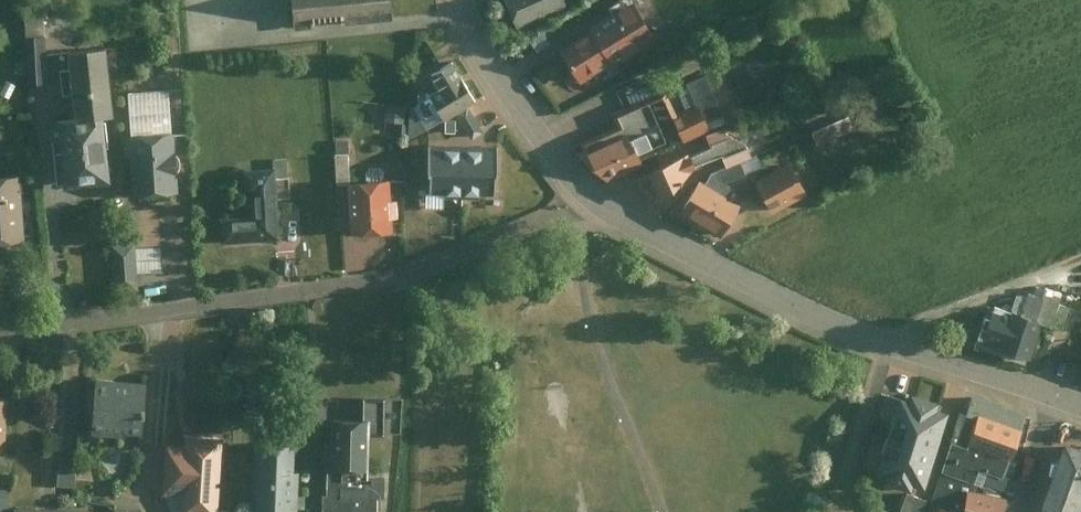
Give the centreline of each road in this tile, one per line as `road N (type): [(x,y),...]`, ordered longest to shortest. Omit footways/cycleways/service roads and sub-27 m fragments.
road 1 (residential): [(0,333),(413,273),(587,192)]
road 2 (residential): [(1053,393),(808,310),(587,192)]
road 3 (residential): [(587,192),(493,67),(463,0)]
road 4 (track): [(894,345),(1080,266)]
road 5 (residential): [(1028,511),(1053,393)]

